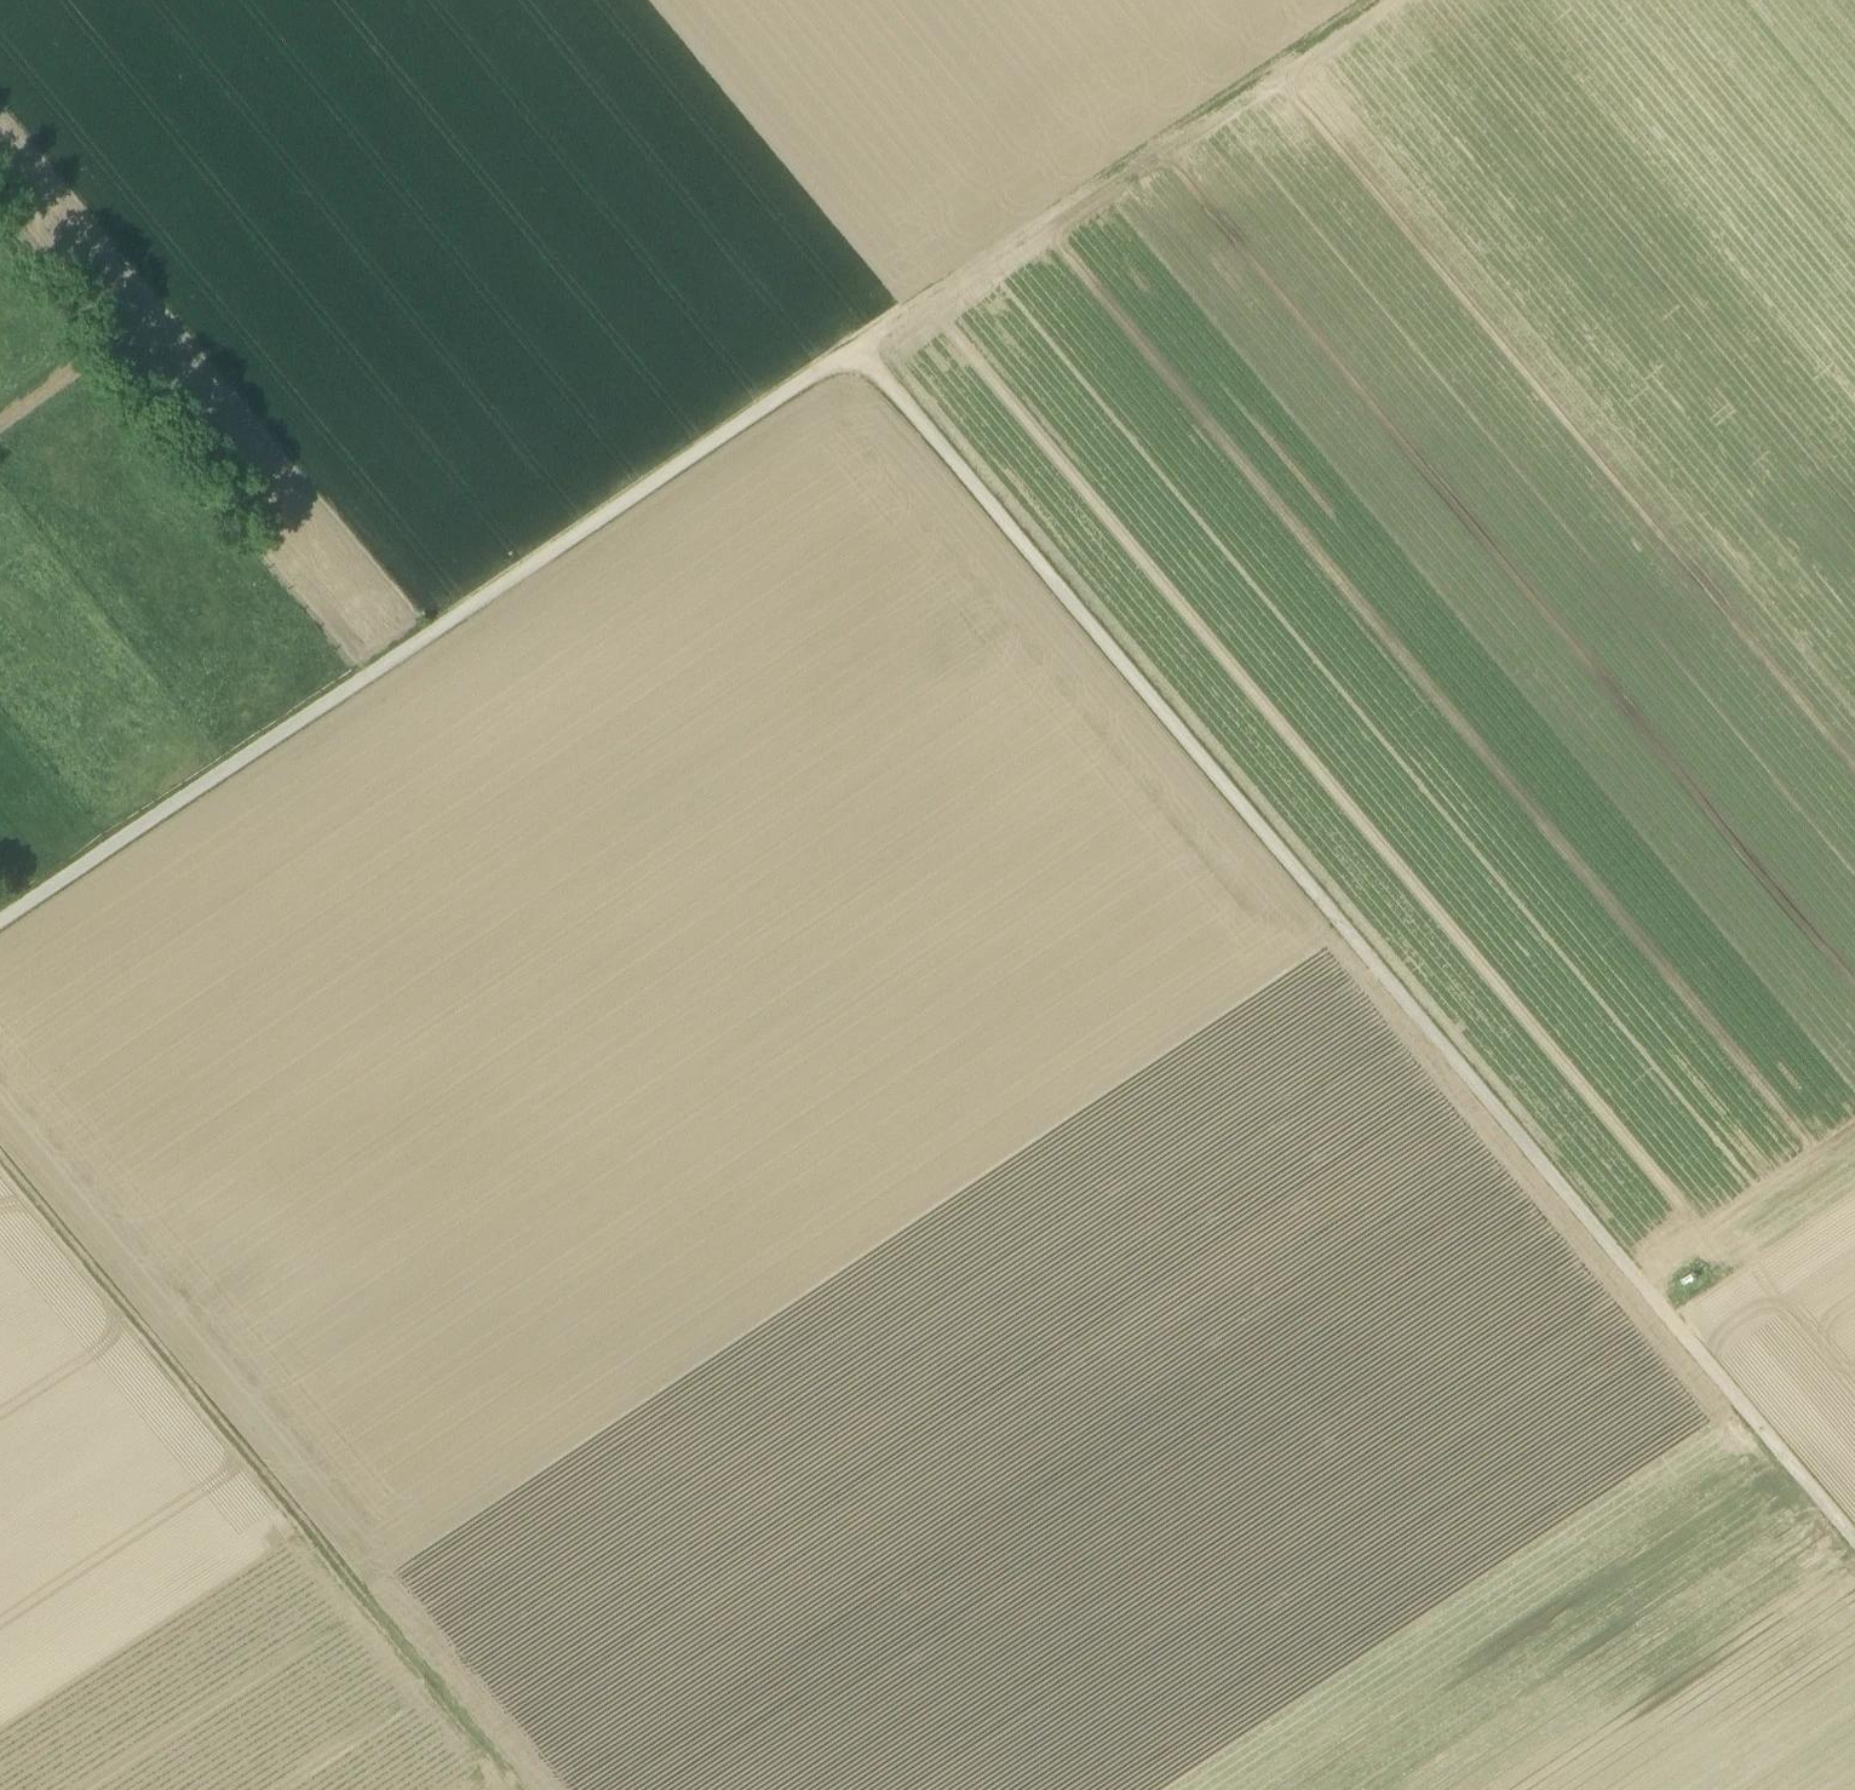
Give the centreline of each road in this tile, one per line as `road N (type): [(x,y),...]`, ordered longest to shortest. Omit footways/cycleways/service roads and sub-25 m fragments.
road 1 (track): [(856,344),(1854,1539)]
road 2 (track): [(0,916),(856,344)]
road 3 (track): [(0,1160),(525,1789)]
road 4 (track): [(1367,0),(856,344)]

